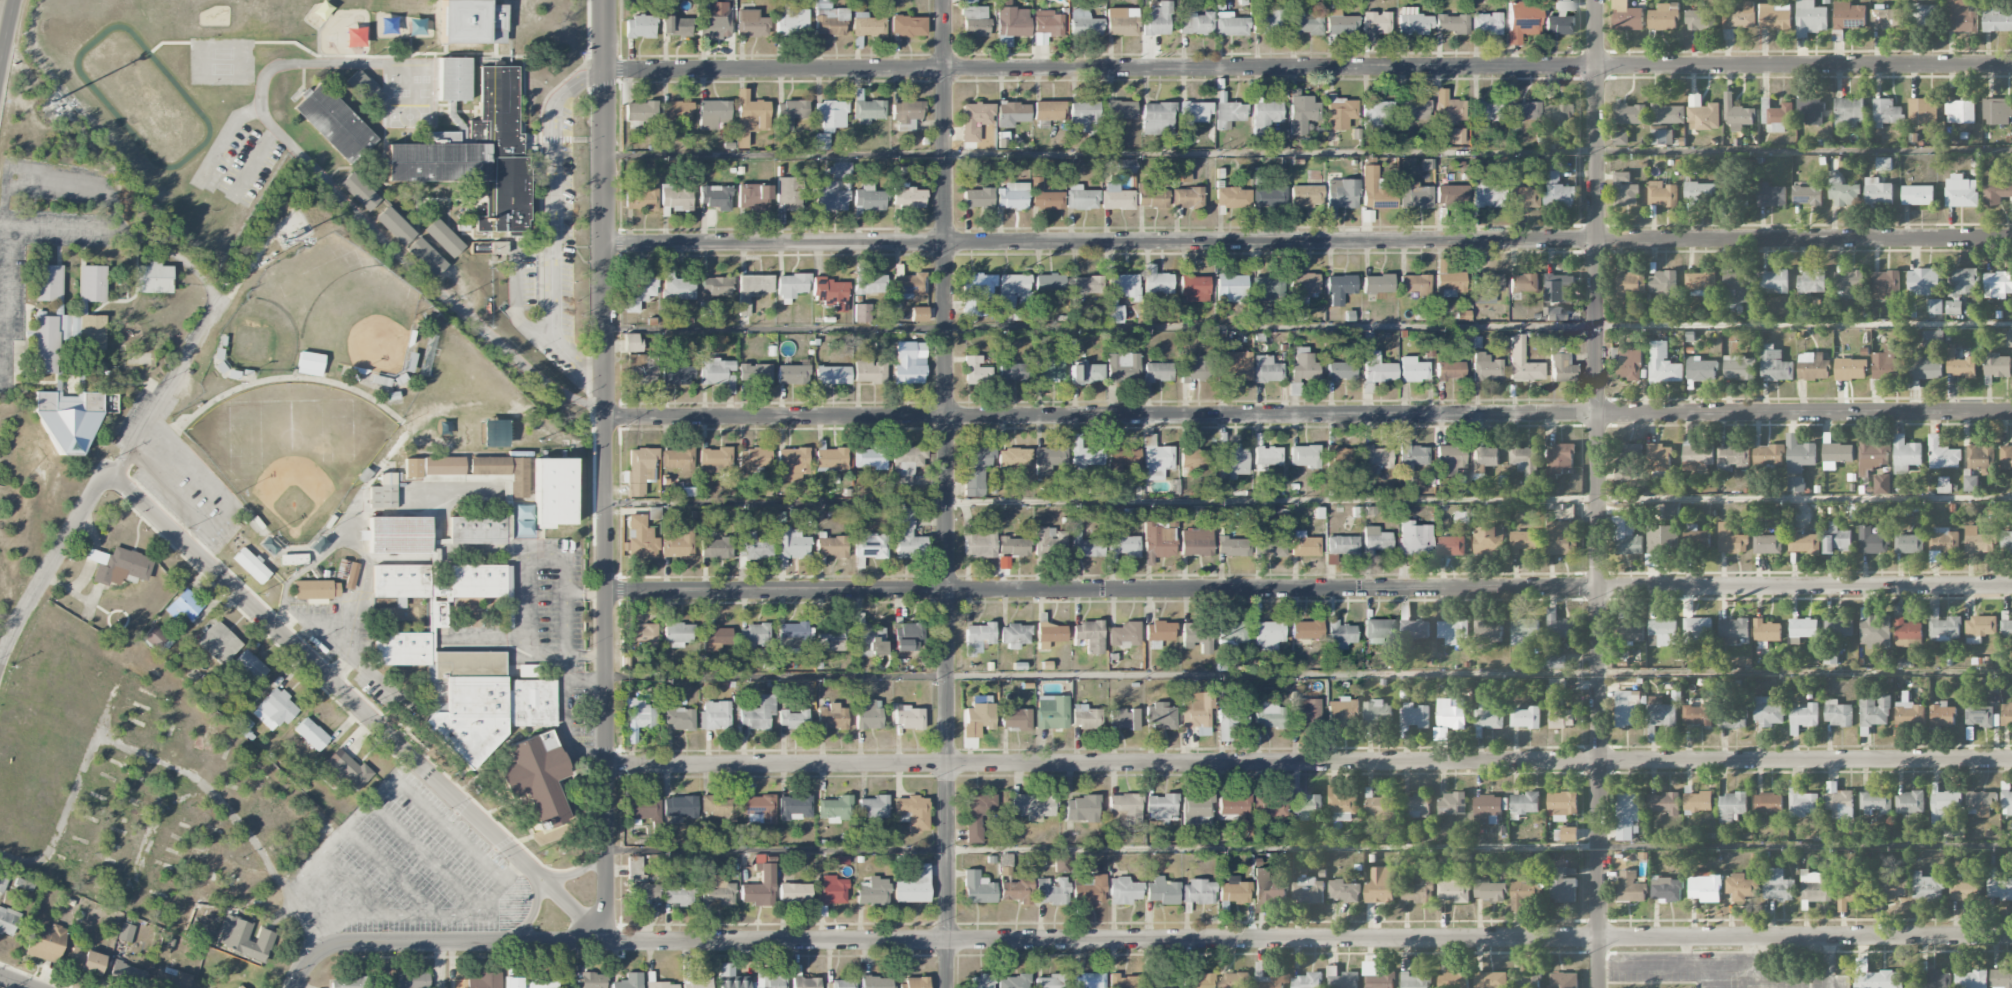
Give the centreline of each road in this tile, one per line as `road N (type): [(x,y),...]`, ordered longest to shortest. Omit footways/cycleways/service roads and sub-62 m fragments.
road 1 (residential): [(2011,936),(607,944),(108,471)]
road 2 (residential): [(2011,411),(605,418)]
road 3 (residential): [(2011,65),(605,71)]
road 4 (residential): [(2011,239),(605,244)]
road 5 (residential): [(2011,759),(607,765)]
road 6 (residential): [(2011,586),(607,591)]
road 7 (residential): [(1600,987),(1596,0)]
road 8 (residential): [(948,987),(945,0)]
road 9 (tertiary): [(605,0),(607,944)]
road 10 (tertiary): [(607,944),(333,945),(296,987)]
road 11 (residential): [(0,660),(47,563),(108,471)]

